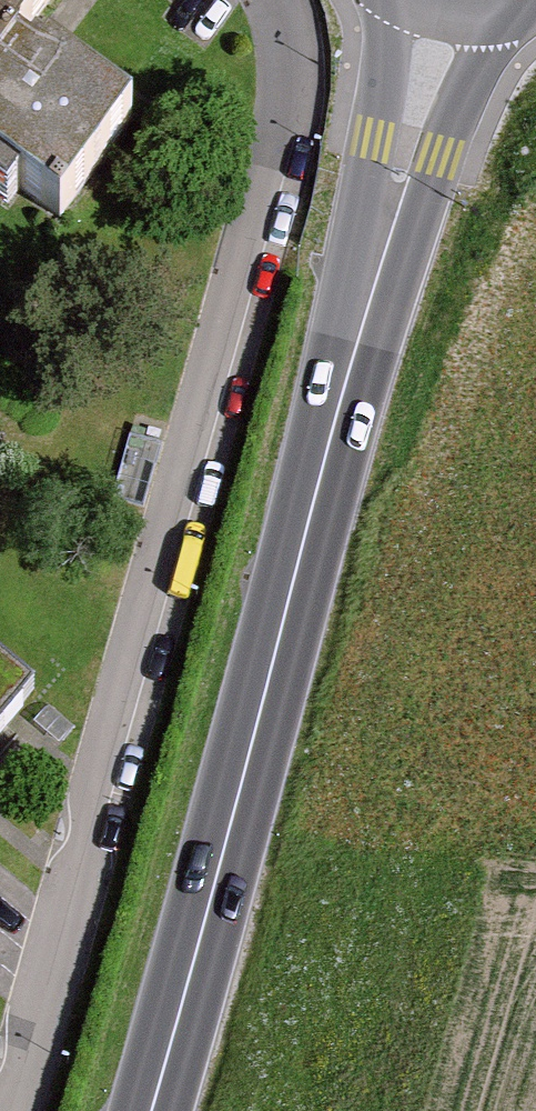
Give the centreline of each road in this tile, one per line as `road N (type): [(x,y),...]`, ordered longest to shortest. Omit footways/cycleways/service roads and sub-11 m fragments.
road 1 (residential): [(274,0),(292,46),(277,134),(0,1095)]
road 2 (primary): [(384,247),(164,1110)]
road 3 (primary): [(384,247),(486,16)]
road 4 (primary): [(400,0),(384,247)]

